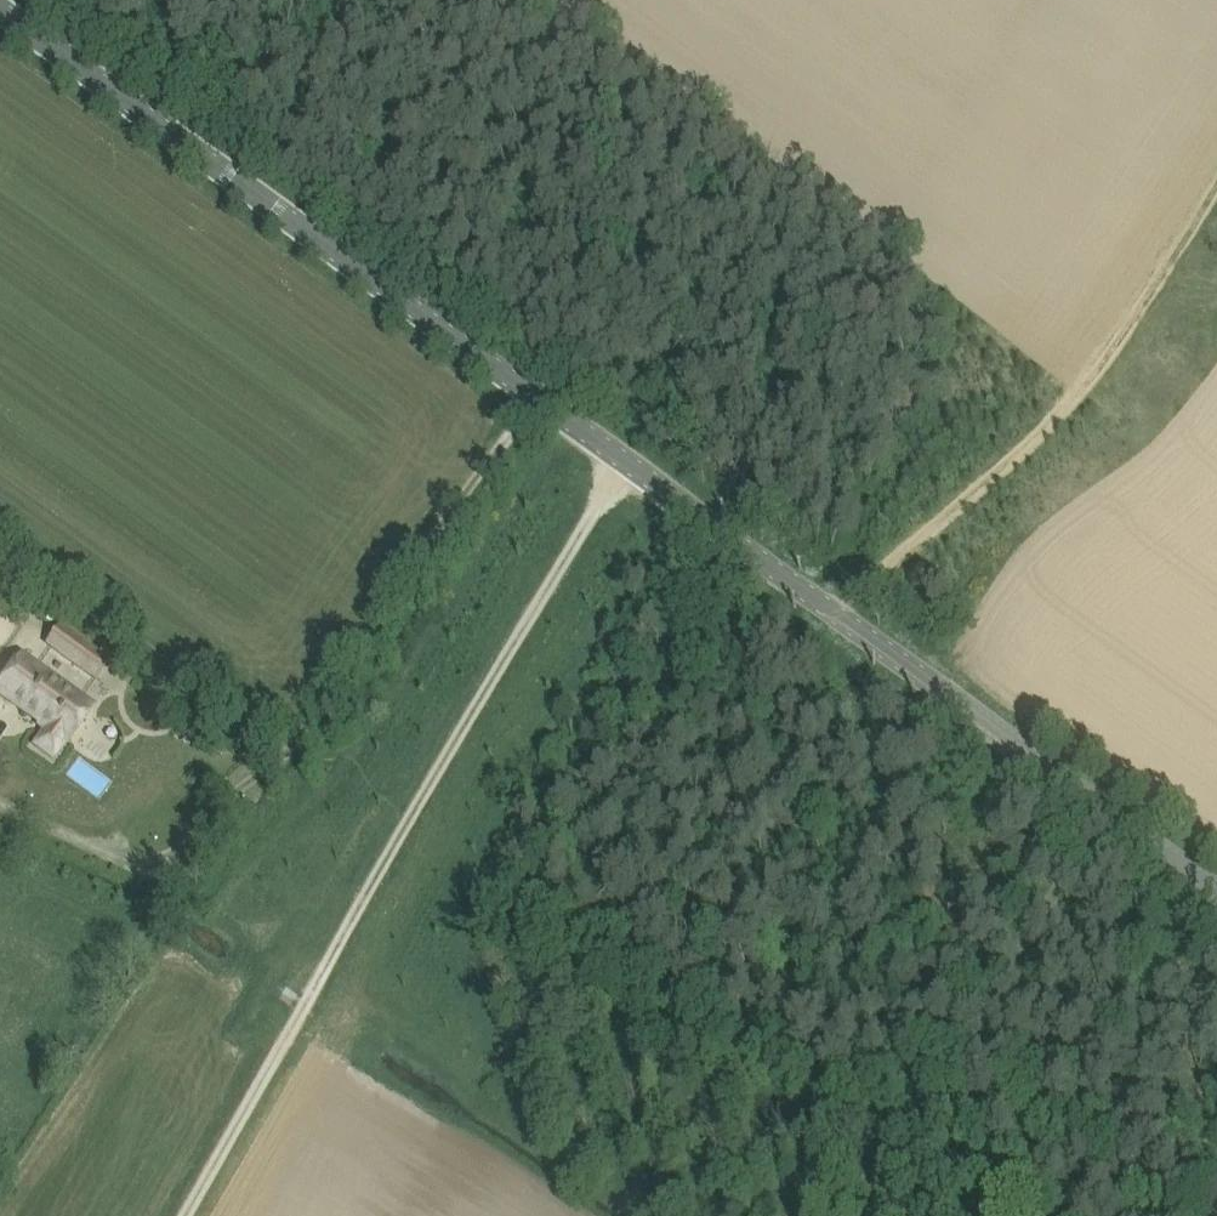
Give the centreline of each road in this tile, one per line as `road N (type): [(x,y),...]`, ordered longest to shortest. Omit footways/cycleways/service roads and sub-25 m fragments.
road 1 (track): [(178,1215),(627,465)]
road 2 (tertiary): [(1216,893),(529,394)]
road 3 (tertiary): [(529,394),(0,10)]
road 4 (track): [(1216,186),(1118,342),(834,615)]
road 5 (track): [(845,1215),(1115,818)]
road 6 (unclassified): [(262,762),(529,394)]

